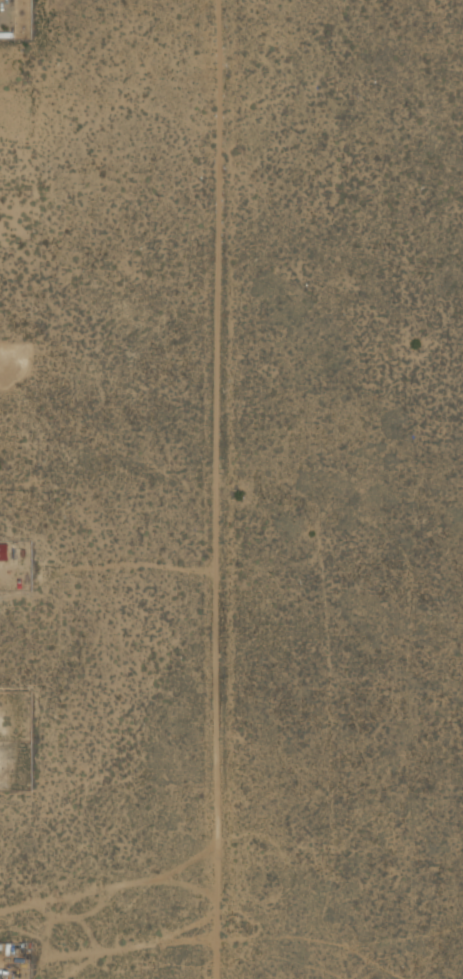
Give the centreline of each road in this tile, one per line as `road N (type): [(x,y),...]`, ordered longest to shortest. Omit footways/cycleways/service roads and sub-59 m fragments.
road 1 (residential): [(218,0),(216,978)]

